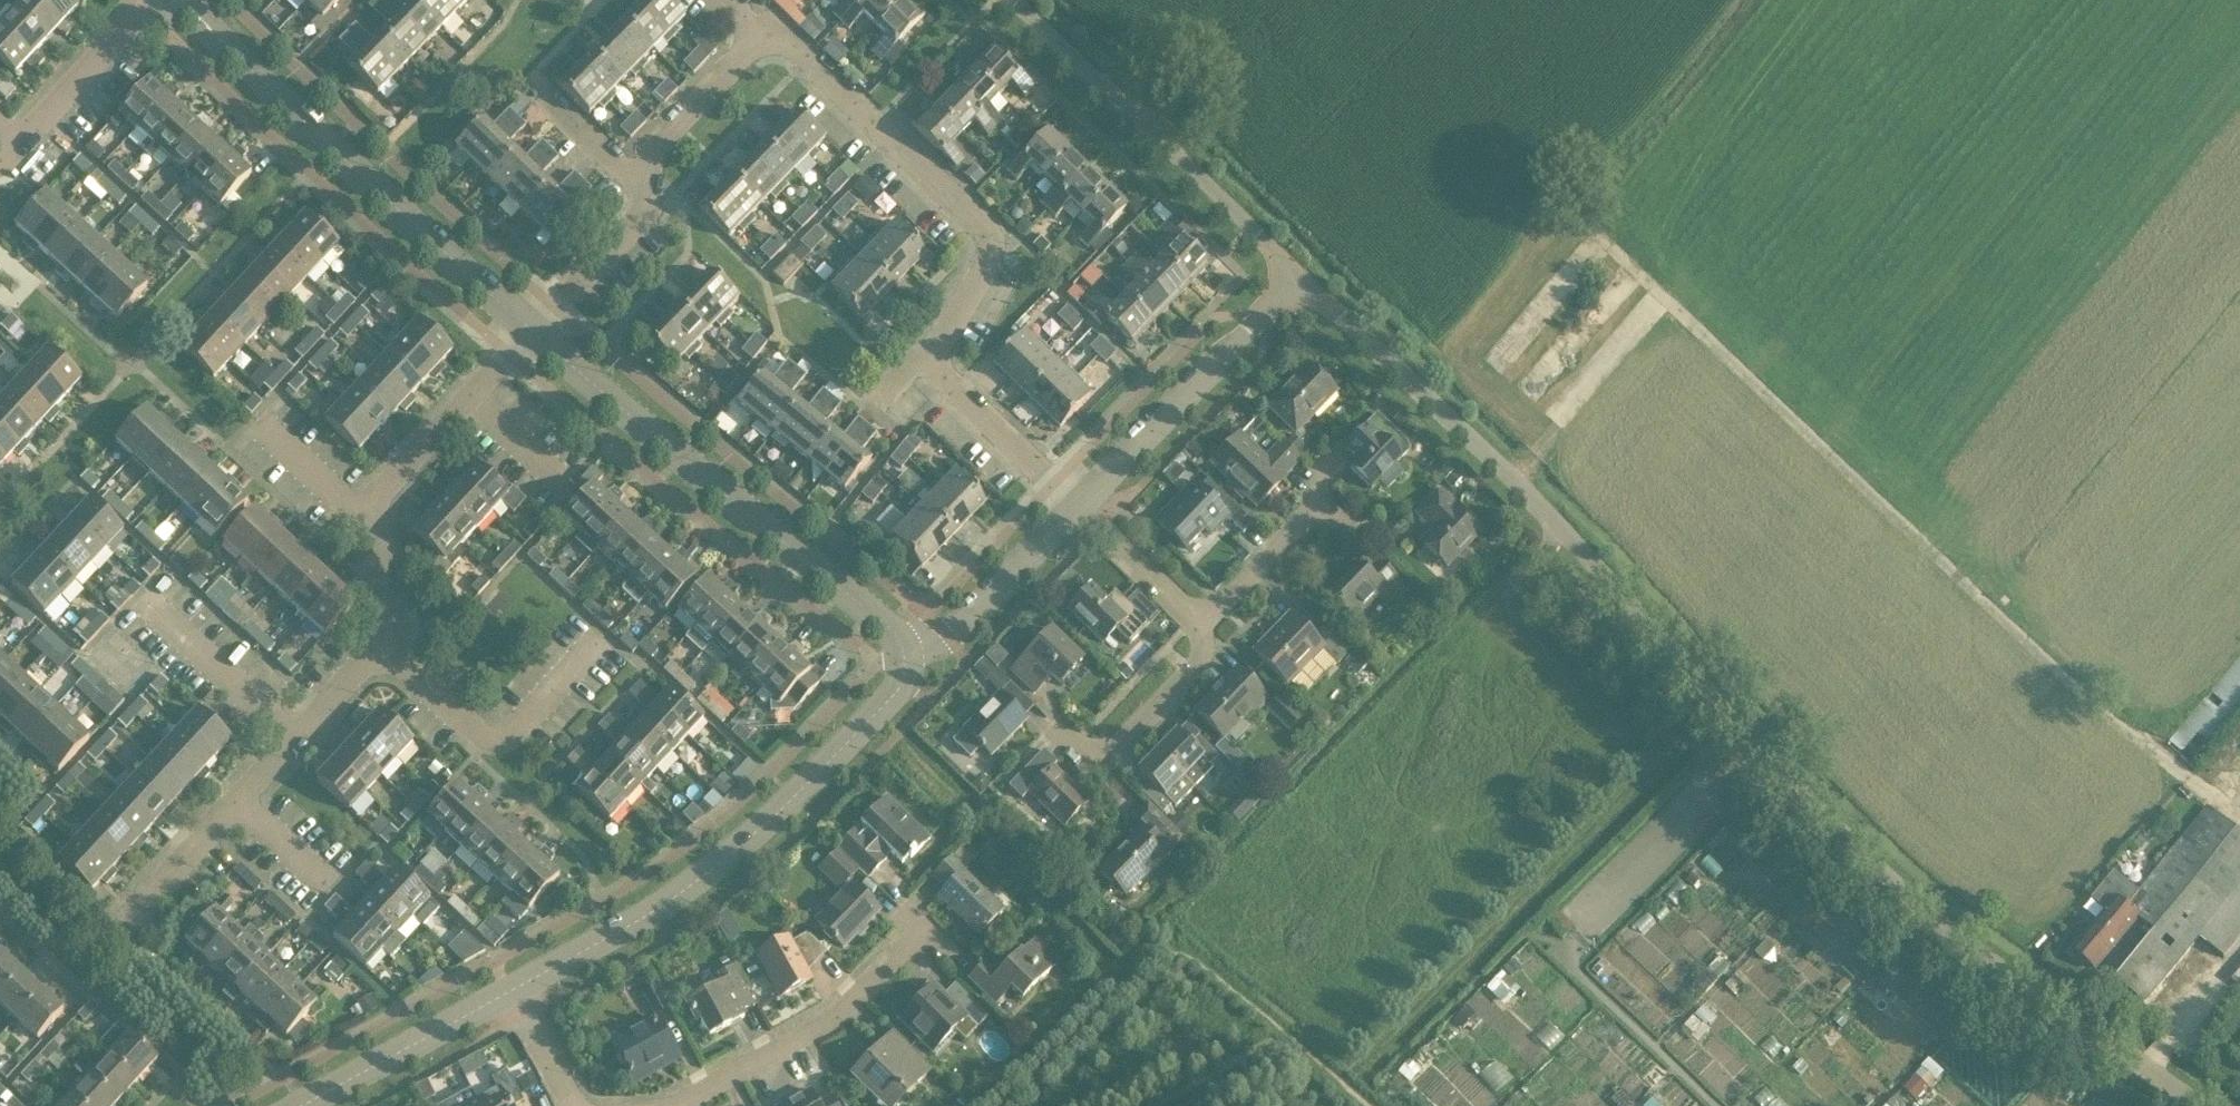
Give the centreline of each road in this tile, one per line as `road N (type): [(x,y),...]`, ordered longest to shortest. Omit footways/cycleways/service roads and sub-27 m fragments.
road 1 (unclassified): [(2198,1105),(2003,967),(1763,743),(1513,476)]
road 2 (tertiary): [(907,657),(904,685),(824,771),(718,864),(639,922),(510,994)]
road 3 (tertiary): [(534,333),(892,629),(907,657)]
road 4 (tertiary): [(179,0),(534,333)]
road 5 (residential): [(928,364),(988,261),(986,234),(970,211),(767,31)]
road 6 (residential): [(1302,277),(1012,0)]
road 7 (residential): [(1302,277),(1077,507)]
road 8 (residential): [(668,1105),(846,1007),(916,931)]
road 9 (residential): [(1513,476),(1302,277)]
road 10 (residential): [(600,647),(512,737),(476,737),(388,654)]
road 11 (residential): [(1077,507),(948,637),(907,657)]
road 12 (residential): [(1065,736),(1097,766),(1198,659),(1198,622)]
road 13 (tertiary): [(510,994),(311,1105)]
road 14 (residential): [(534,333),(647,214),(645,190),(632,177)]
road 15 (residential): [(1077,507),(928,364)]
road 16 (residential): [(299,738),(143,604)]
road 17 (residential): [(632,177),(767,31)]
road 18 (residential): [(152,0),(28,145)]
road 19 (residential): [(1198,622),(1319,501)]
road 20 (residential): [(1198,622),(1077,507)]
road 21 (residential): [(117,918),(235,801)]
road 22 (residential): [(367,515),(476,396)]
road 23 (residential): [(388,654),(367,515)]
road 24 (residential): [(367,515),(263,422)]
road 25 (residential): [(632,177),(532,80)]
road 26 (residential): [(510,994),(580,1105)]
road 27 (residential): [(299,738),(388,654)]

